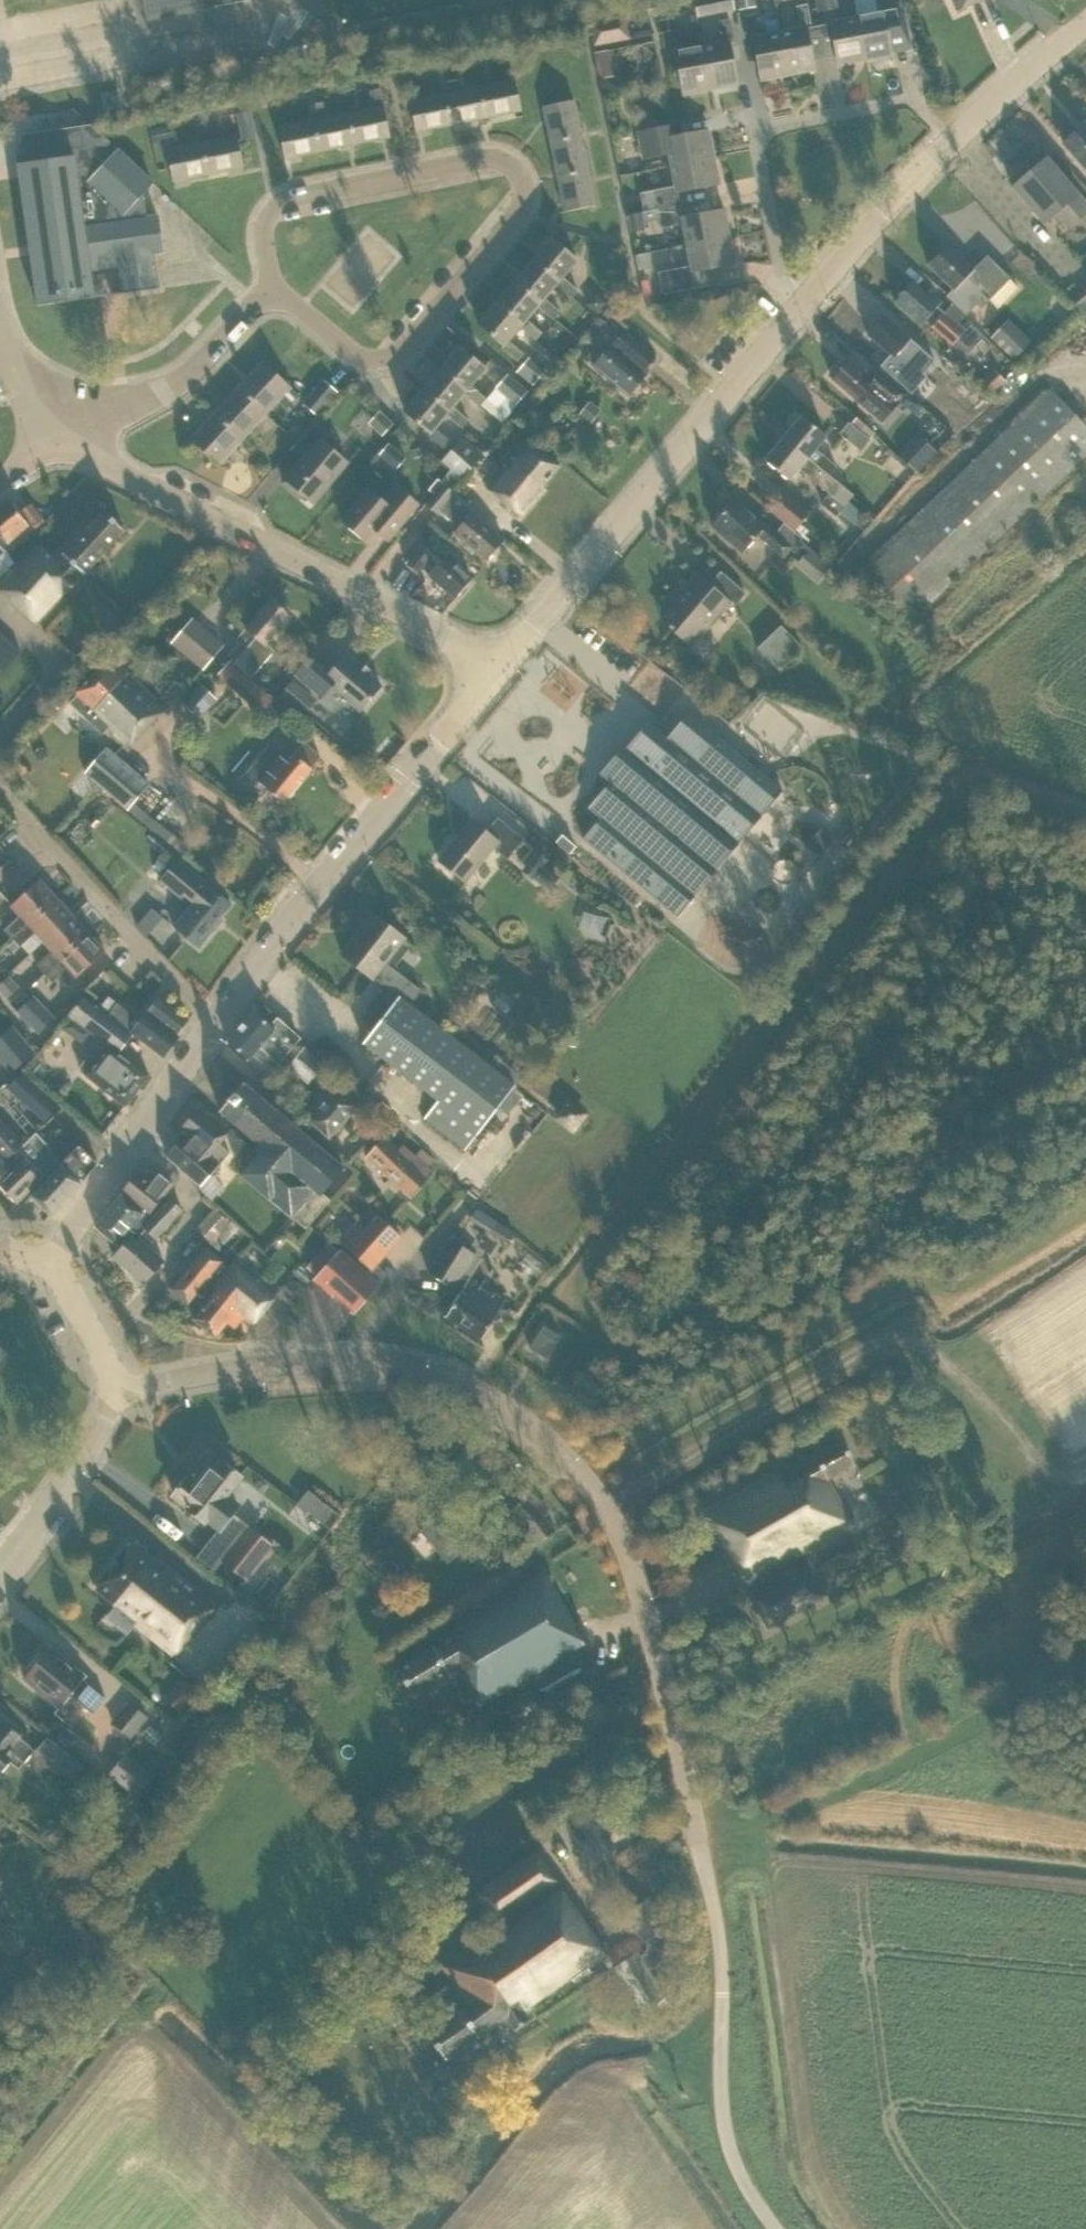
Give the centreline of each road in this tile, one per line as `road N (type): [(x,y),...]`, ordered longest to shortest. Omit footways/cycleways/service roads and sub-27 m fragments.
road 1 (unclassified): [(775,2228),(725,2127),(718,1917),(625,1548),(587,1481),(520,1415),(464,1384),(403,1366),(300,1362),(116,1392)]
road 2 (residential): [(273,294),(265,231),(282,204),(485,159),(512,166),(524,183),(518,214),(406,350),(359,359)]
road 3 (residential): [(495,669),(437,632),(59,439)]
road 4 (tertiary): [(495,669),(805,301)]
road 5 (tertiary): [(214,1021),(495,669)]
road 6 (track): [(604,1507),(891,1343),(917,1347),(958,1374)]
road 7 (residential): [(805,301),(780,280),(753,132),(910,100),(949,142)]
road 8 (residential): [(214,1021),(0,795)]
road 9 (tertiary): [(46,1261),(214,1021)]
road 10 (residential): [(59,439),(200,364),(273,294)]
road 11 (tertiary): [(805,301),(949,142)]
road 12 (tertiary): [(0,1569),(87,1453),(116,1392)]
road 13 (tertiary): [(949,142),(1085,23)]
road 14 (residential): [(0,740),(60,670),(0,614)]
road 15 (tertiary): [(116,1392),(109,1366),(46,1261)]
road 16 (residential): [(59,439),(13,373),(0,336)]

